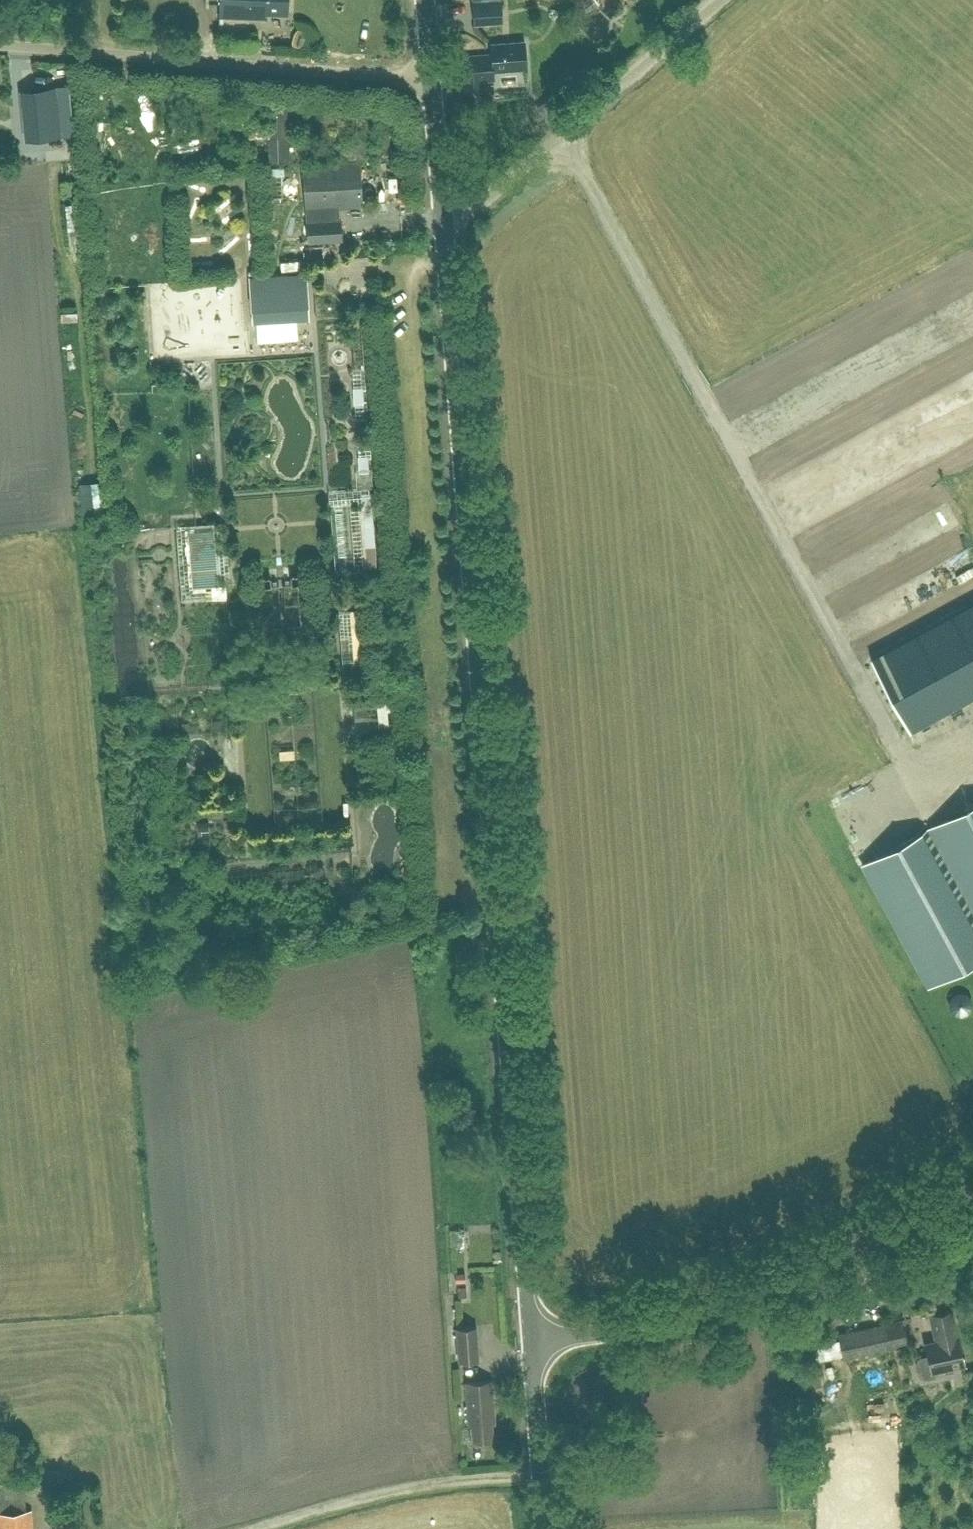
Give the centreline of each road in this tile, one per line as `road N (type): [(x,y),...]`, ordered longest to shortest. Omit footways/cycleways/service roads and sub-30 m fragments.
road 1 (unclassified): [(532,1331),(442,214)]
road 2 (unclassified): [(532,1331),(600,1331),(701,1313),(972,1187)]
road 3 (unclassified): [(431,80),(0,47)]
road 4 (unclassified): [(442,214),(473,206),(715,0)]
road 5 (track): [(543,1492),(503,1477),(451,1482),(258,1528)]
road 6 (unclassified): [(545,1528),(532,1331)]
road 7 (unclassified): [(442,214),(431,80)]

